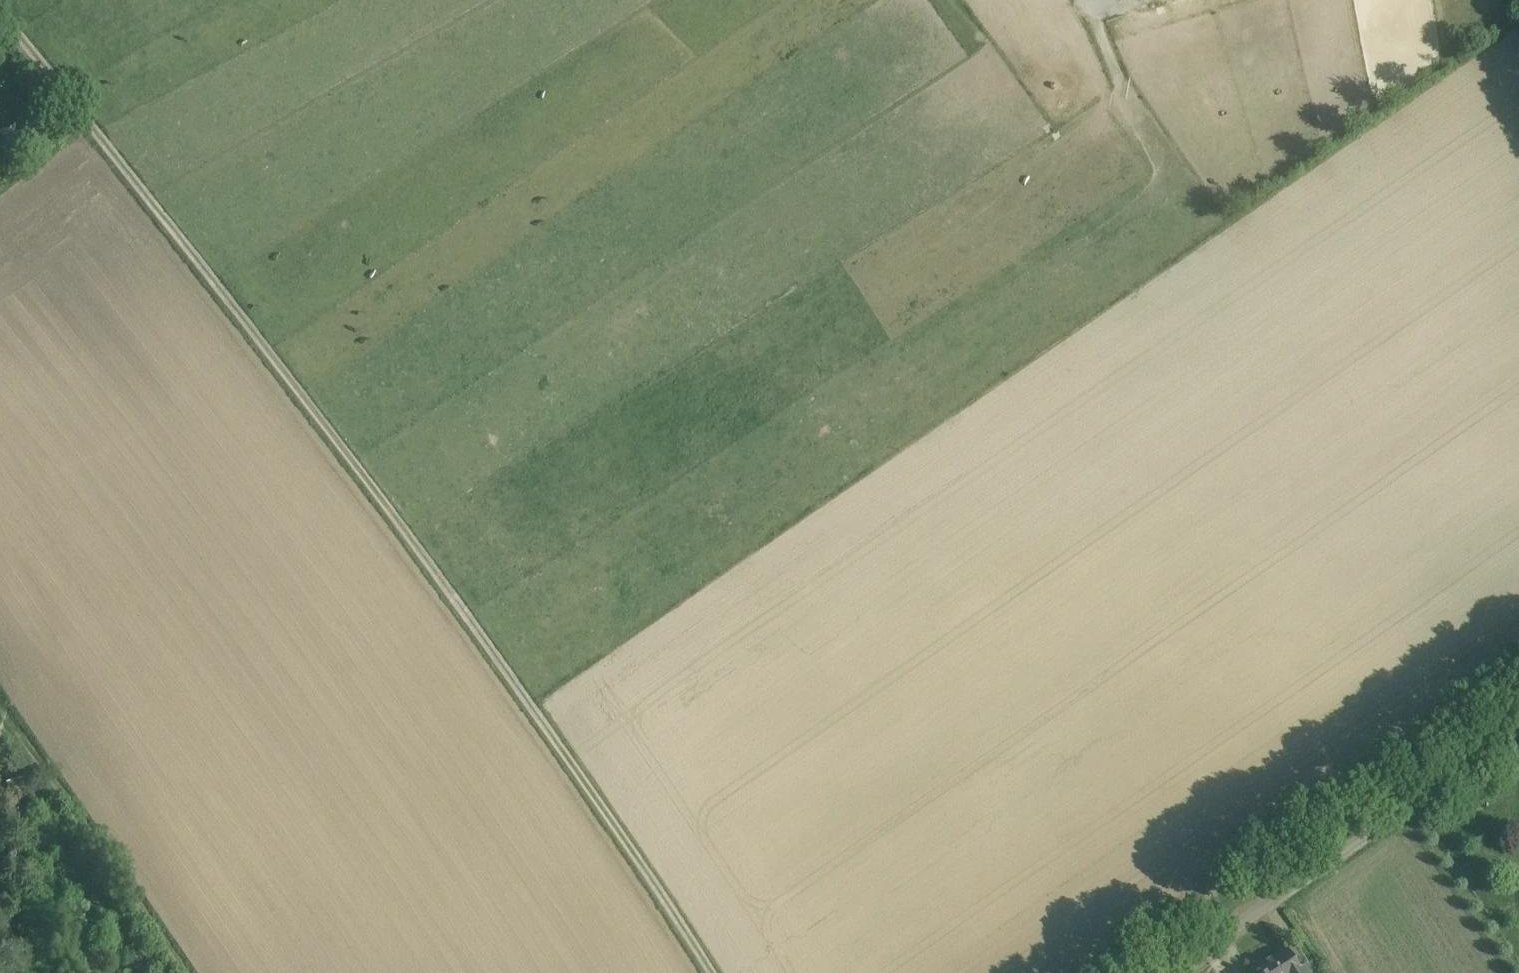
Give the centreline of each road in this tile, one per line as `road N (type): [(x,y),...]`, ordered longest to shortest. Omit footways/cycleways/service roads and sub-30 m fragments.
road 1 (track): [(714,972),(573,764),(242,314),(0,15)]
road 2 (unclassified): [(1518,724),(1162,972)]

